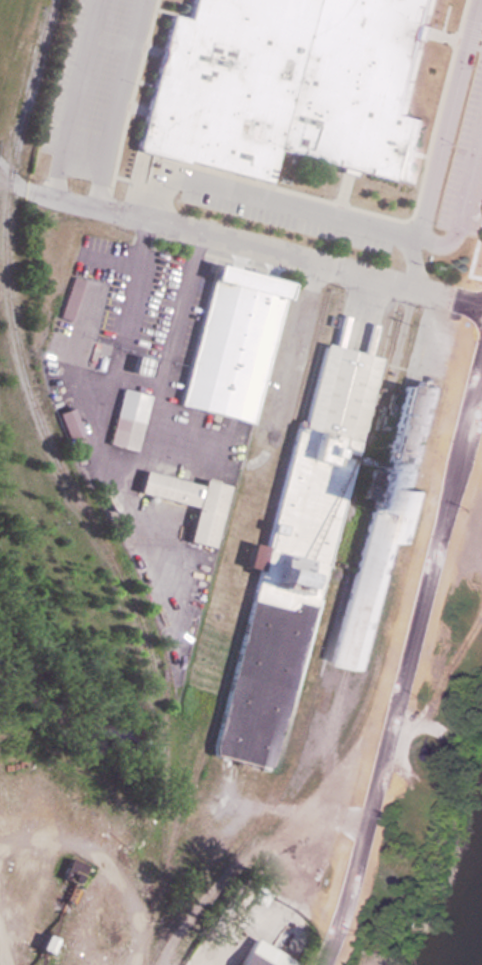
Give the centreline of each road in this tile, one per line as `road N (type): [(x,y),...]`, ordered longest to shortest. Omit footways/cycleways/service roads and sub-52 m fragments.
road 1 (residential): [(321,964),(363,839),(481,302)]
road 2 (residential): [(481,287),(33,191)]

